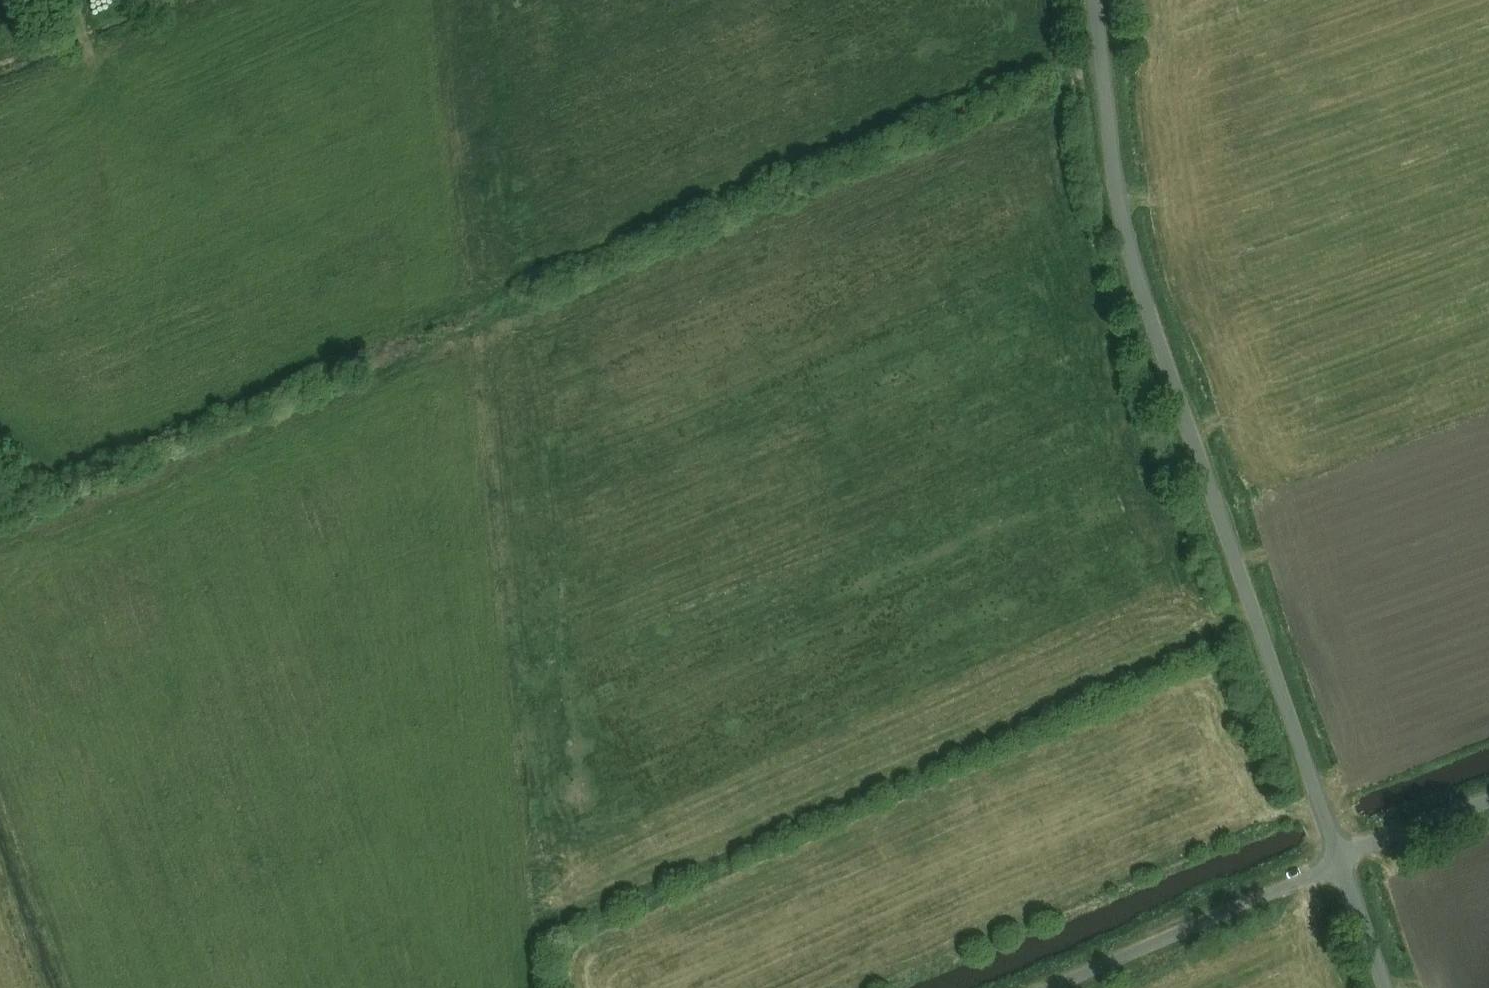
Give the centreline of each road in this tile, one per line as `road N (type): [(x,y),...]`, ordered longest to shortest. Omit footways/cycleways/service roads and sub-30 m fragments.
road 1 (unclassified): [(1094,0),(1129,251),(1386,987)]
road 2 (track): [(1044,987),(1341,858),(1488,804)]

